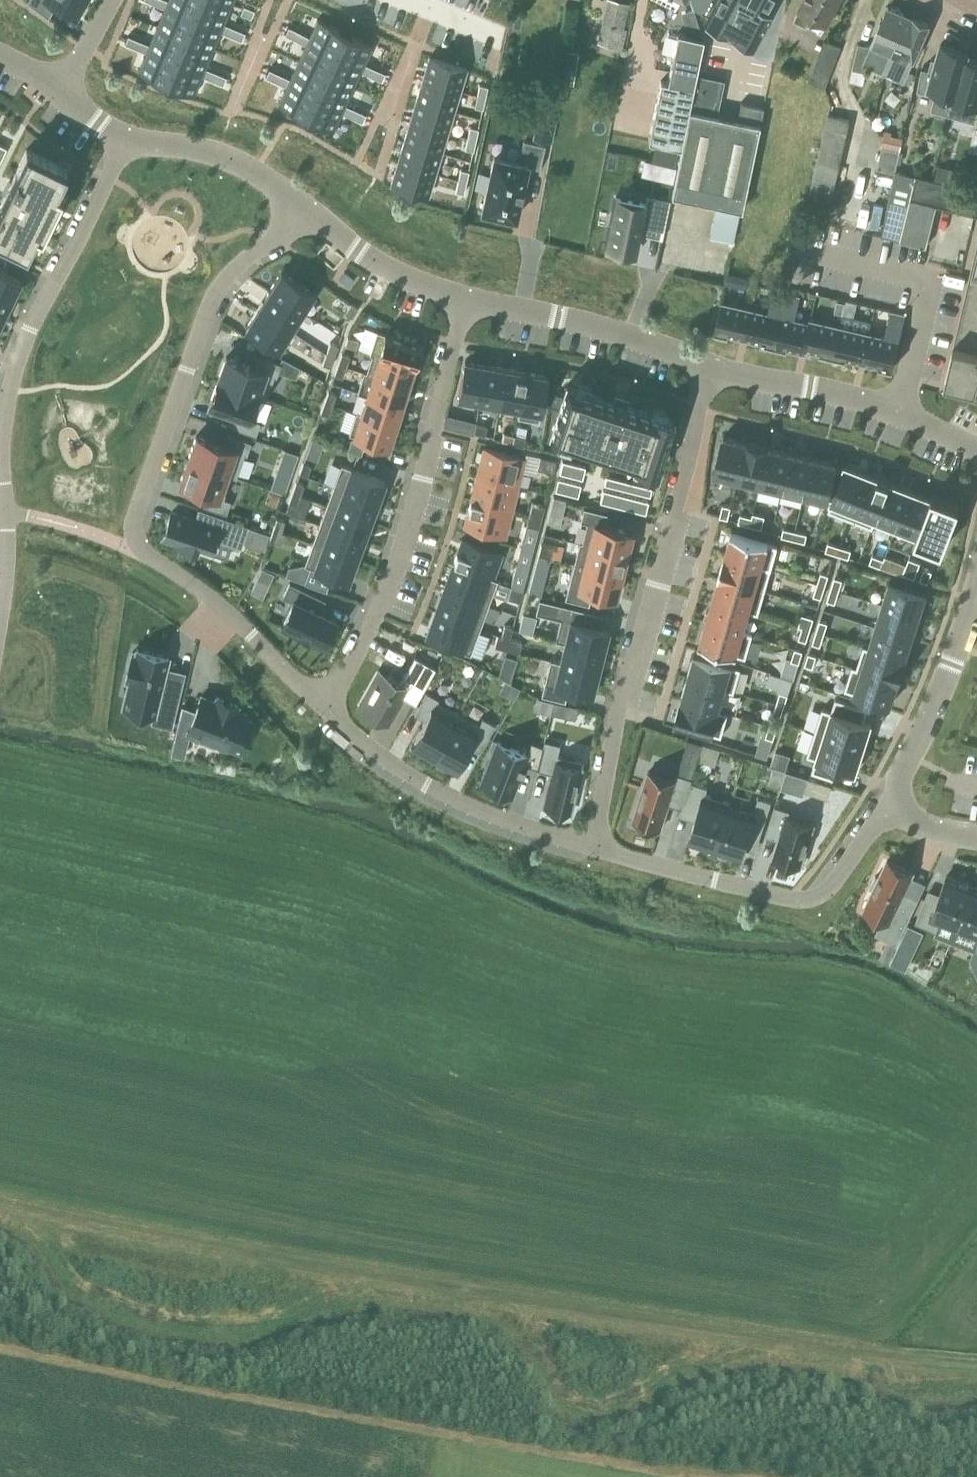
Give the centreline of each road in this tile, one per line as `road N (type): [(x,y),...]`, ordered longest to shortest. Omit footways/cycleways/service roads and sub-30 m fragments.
road 1 (track): [(976,1365),(884,1357),(294,1256),(0,1194)]
road 2 (residential): [(295,207),(220,286),(134,528),(139,547),(252,634),(318,704)]
road 3 (residential): [(0,613),(9,544),(1,443),(10,383),(31,320),(125,136)]
road 4 (residential): [(704,370),(686,492),(616,730),(592,848)]
road 5 (residential): [(463,304),(420,503),(362,647),(318,704)]
road 6 (residential): [(592,848),(805,901),(822,894),(895,807)]
road 7 (residential): [(318,704),(429,786),(592,848)]
road 8 (residential): [(976,451),(902,414),(704,370)]
road 9 (residential): [(704,370),(672,351),(558,317),(463,304)]
road 10 (residential): [(976,591),(895,807)]
road 11 (residential): [(463,304),(387,272),(295,207)]
road 12 (residential): [(295,207),(215,158),(125,136)]

